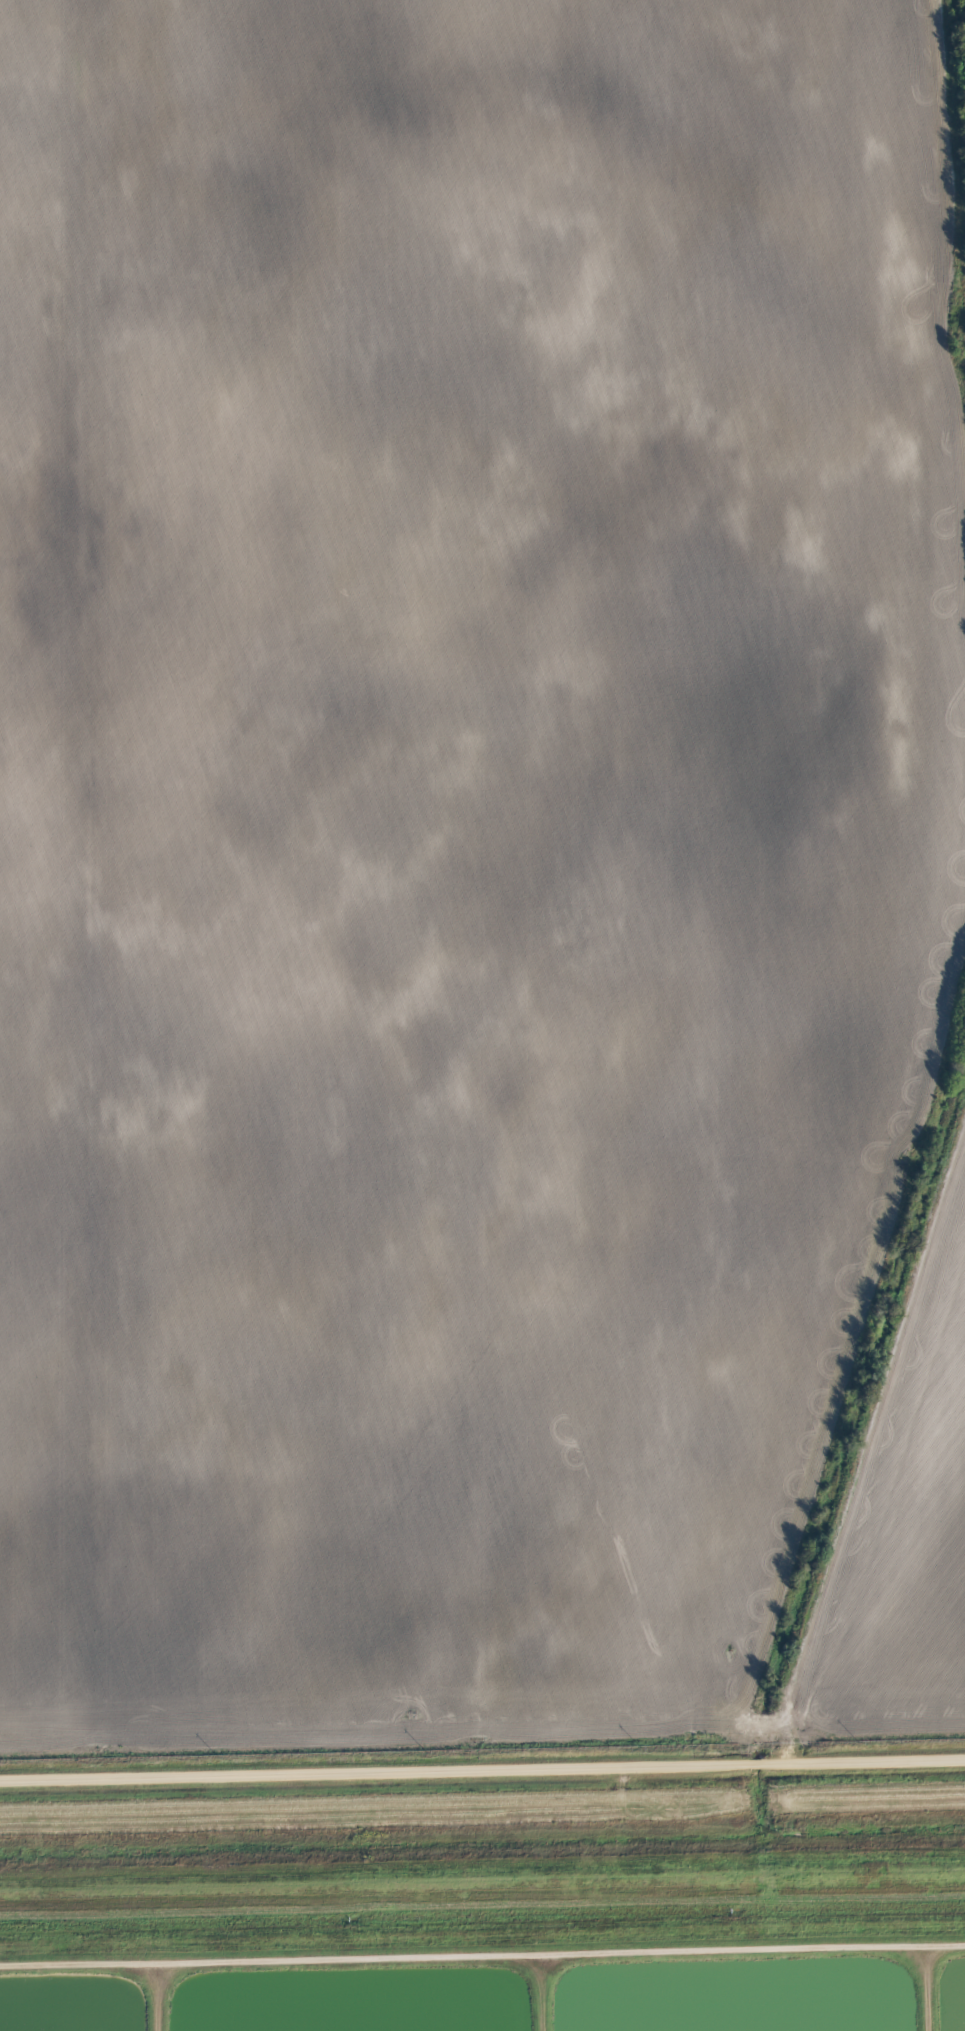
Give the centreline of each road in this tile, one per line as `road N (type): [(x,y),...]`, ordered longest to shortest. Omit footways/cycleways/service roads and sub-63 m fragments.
road 1 (residential): [(0,1776),(964,1754)]

